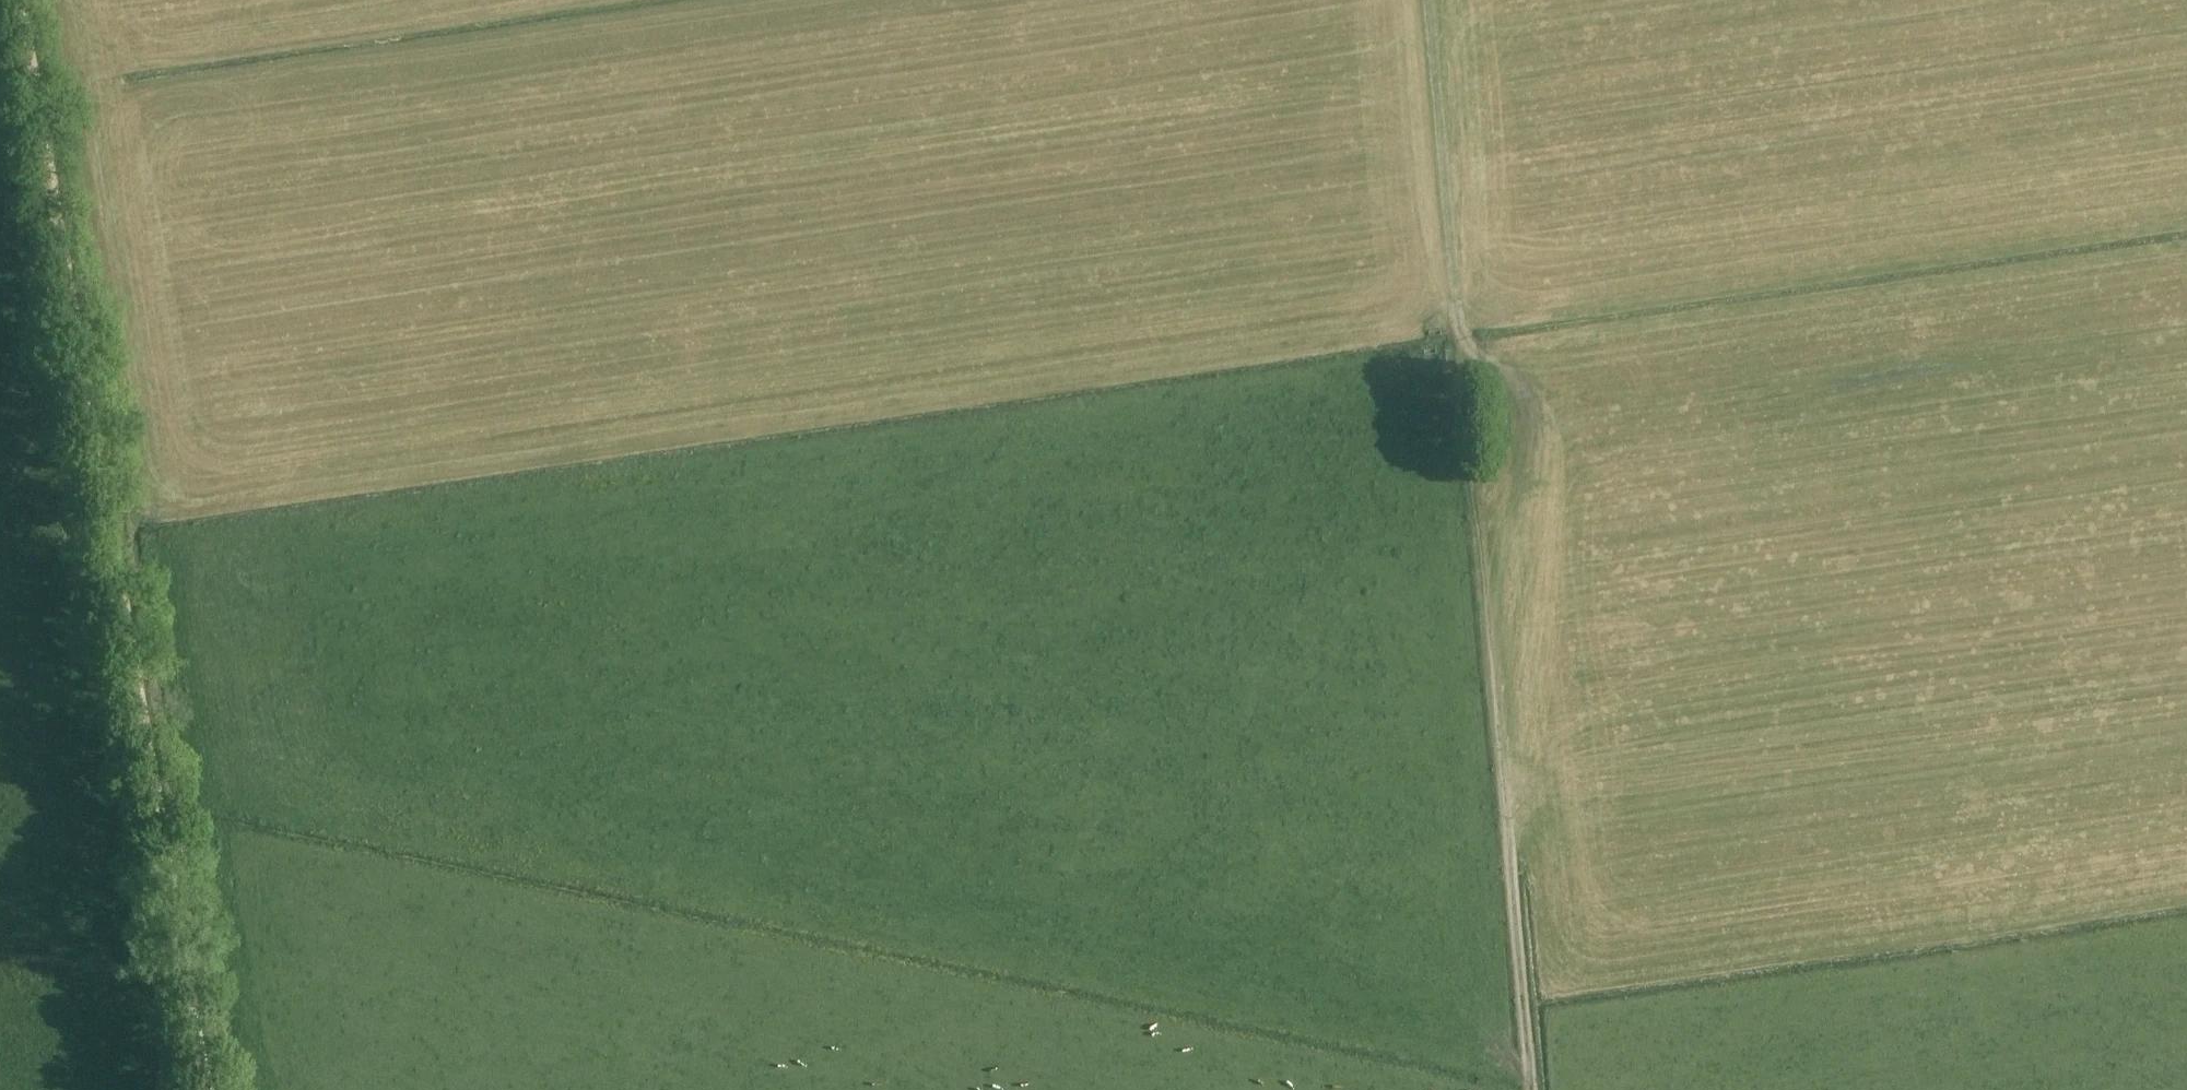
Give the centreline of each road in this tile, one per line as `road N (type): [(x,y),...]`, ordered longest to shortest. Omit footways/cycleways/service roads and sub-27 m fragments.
road 1 (track): [(205,1089),(18,0)]
road 2 (track): [(1427,0),(1501,703),(1533,1089)]

